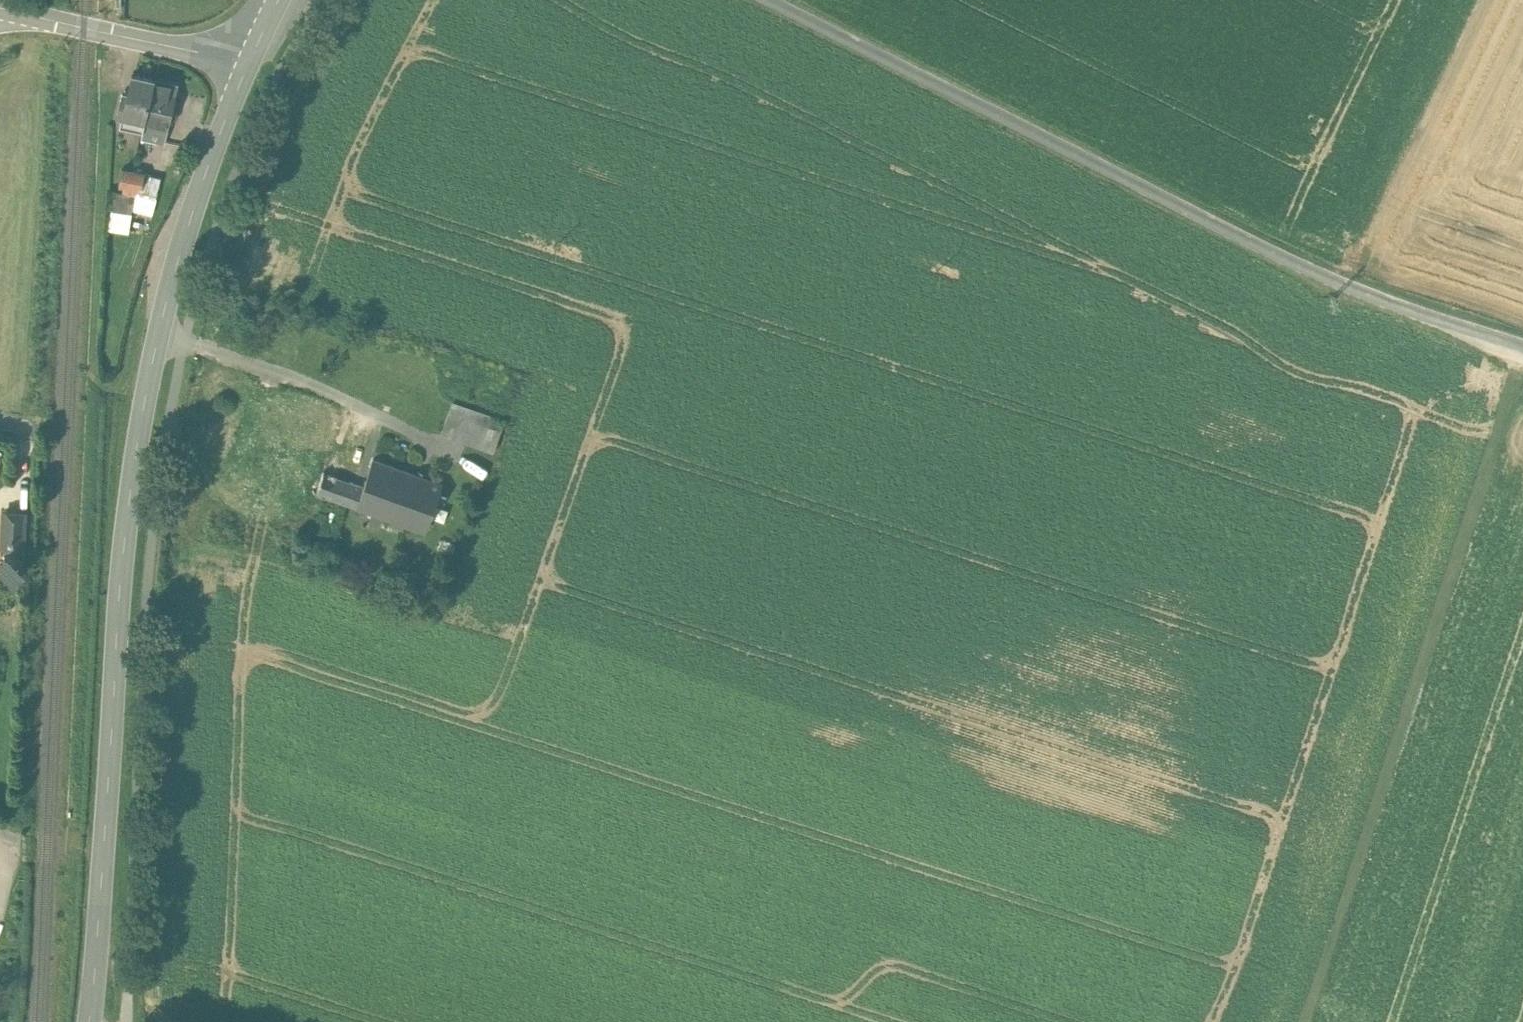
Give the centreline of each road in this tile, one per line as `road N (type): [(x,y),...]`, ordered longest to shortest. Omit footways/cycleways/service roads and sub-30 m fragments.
road 1 (tertiary): [(89,1021),(134,480),(178,264),(248,65)]
road 2 (unclassified): [(771,0),(1354,287),(1522,347)]
road 3 (track): [(1522,377),(1306,1021)]
road 4 (unclassified): [(248,65),(0,7)]

